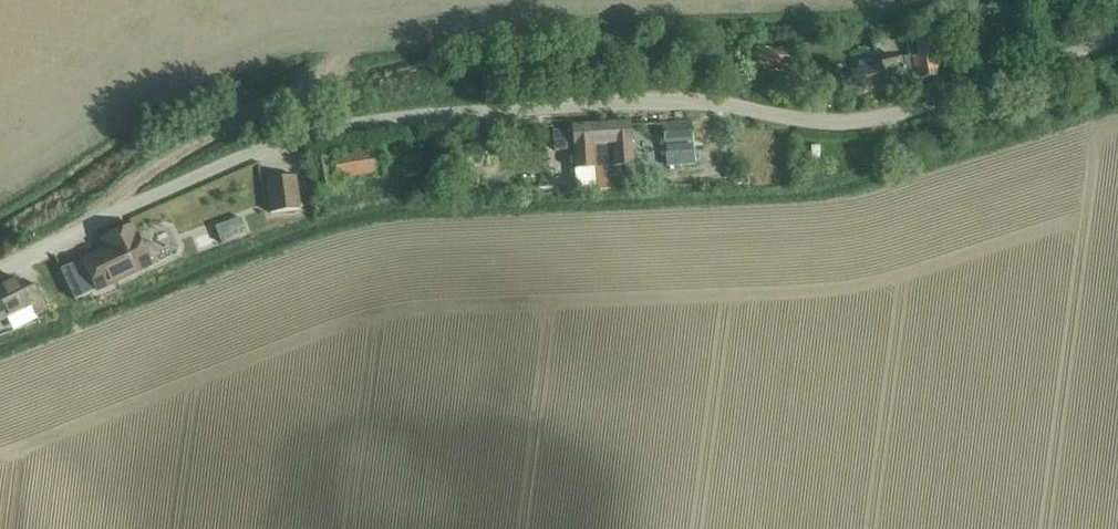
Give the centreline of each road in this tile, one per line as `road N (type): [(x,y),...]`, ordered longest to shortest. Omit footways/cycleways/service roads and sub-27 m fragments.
road 1 (unclassified): [(0,267),(297,139),(410,117),(668,101),(850,121),(900,115),(1117,35)]

